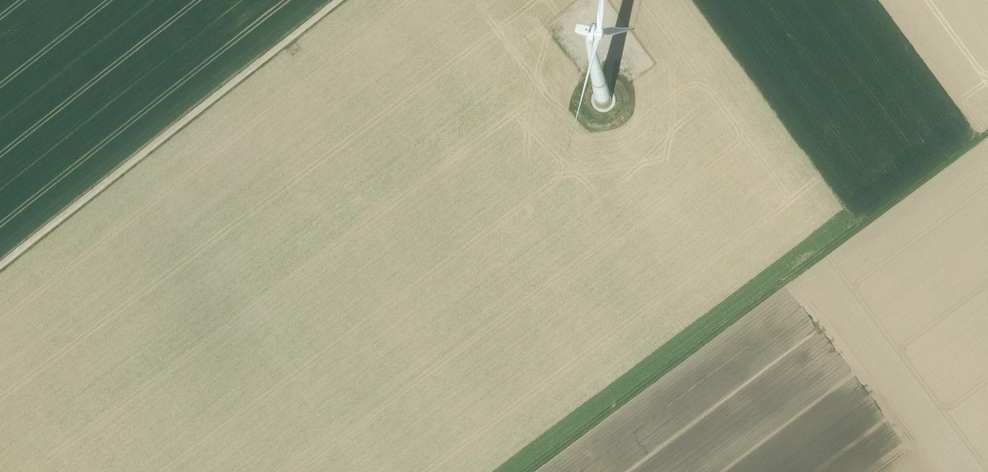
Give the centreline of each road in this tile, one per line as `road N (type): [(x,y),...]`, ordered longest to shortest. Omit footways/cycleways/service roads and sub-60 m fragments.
road 1 (track): [(529,471),(987,135)]
road 2 (track): [(0,268),(340,0)]

